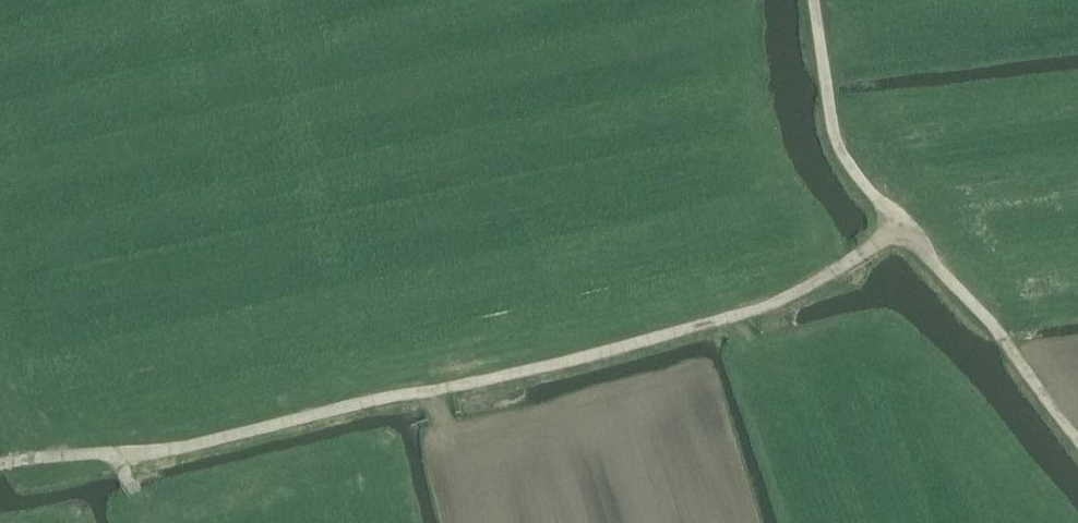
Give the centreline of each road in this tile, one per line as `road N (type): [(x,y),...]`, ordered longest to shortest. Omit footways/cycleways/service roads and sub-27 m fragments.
road 1 (track): [(1077,438),(1004,338),(902,232),(845,271),(717,327),(250,436),(115,454),(139,492)]
road 2 (track): [(816,0),(840,147),(902,232)]

